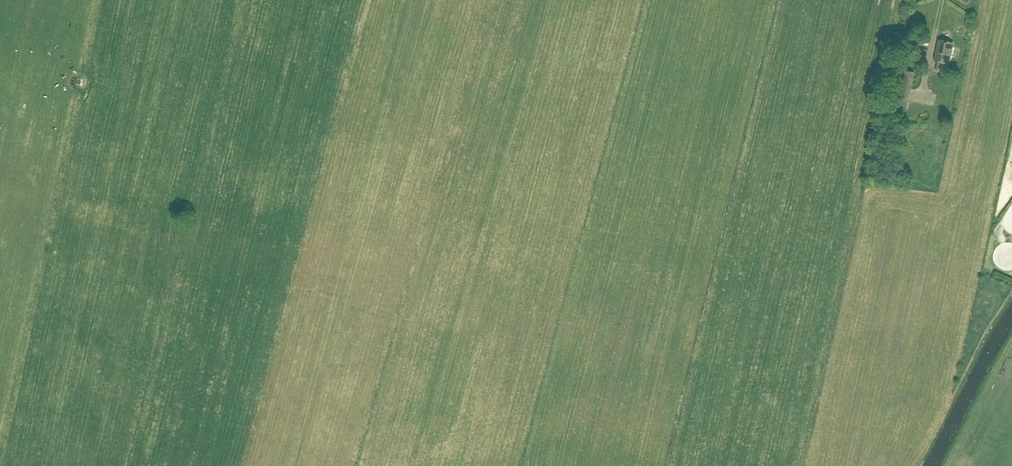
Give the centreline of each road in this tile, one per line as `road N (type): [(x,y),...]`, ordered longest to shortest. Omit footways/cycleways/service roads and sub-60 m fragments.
road 1 (unclassified): [(408,465),(543,0)]

